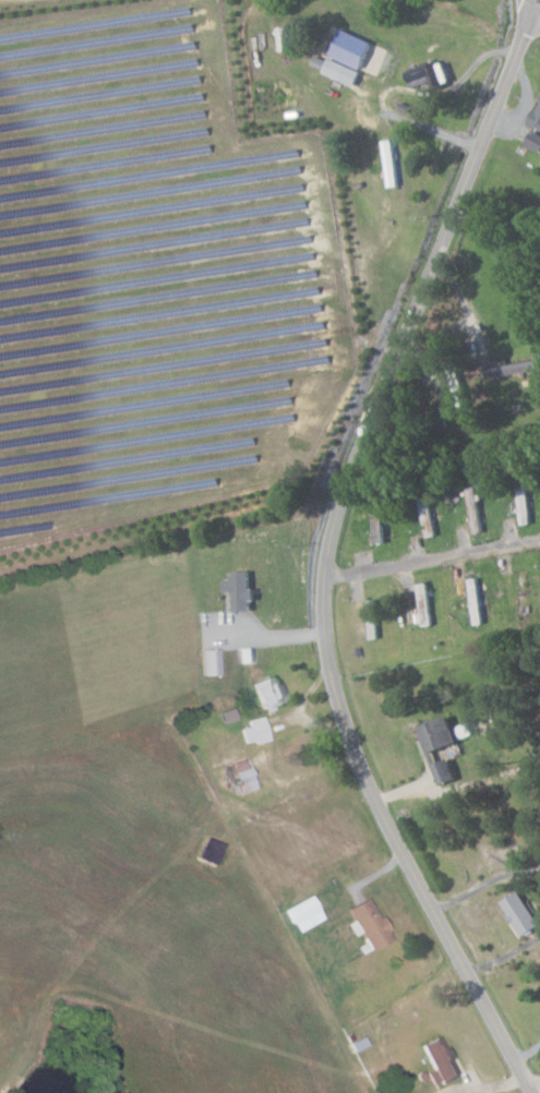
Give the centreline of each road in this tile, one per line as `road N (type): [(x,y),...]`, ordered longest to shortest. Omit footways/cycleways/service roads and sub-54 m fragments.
road 1 (secondary): [(532,1092),(379,806),(331,678),(324,624),(337,512),(535,0)]

